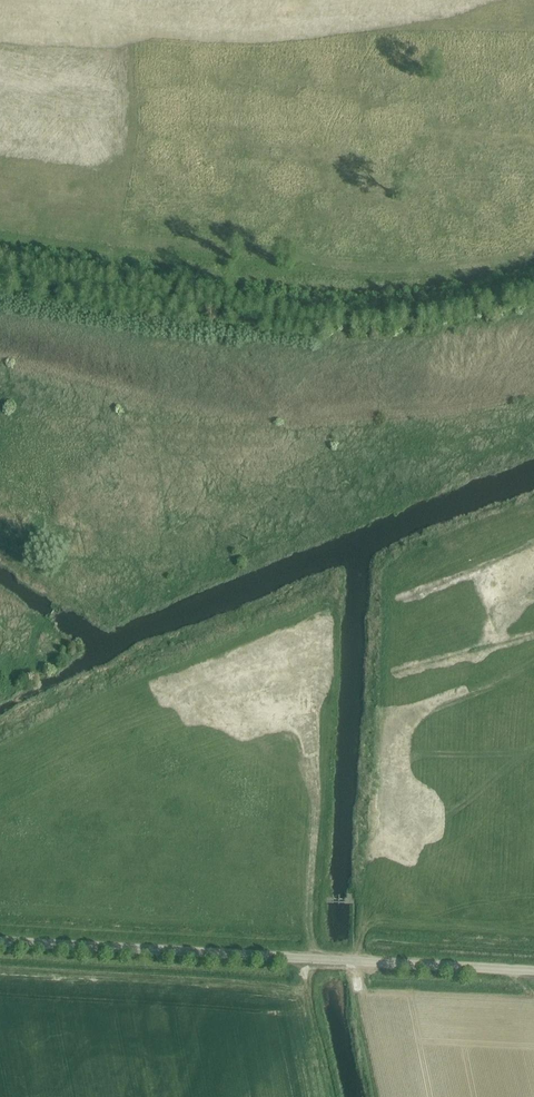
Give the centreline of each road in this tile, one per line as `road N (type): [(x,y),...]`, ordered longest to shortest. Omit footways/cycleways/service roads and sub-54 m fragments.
road 1 (track): [(533,295),(448,316),(326,322),(0,274)]
road 2 (unclassified): [(533,971),(0,942)]

